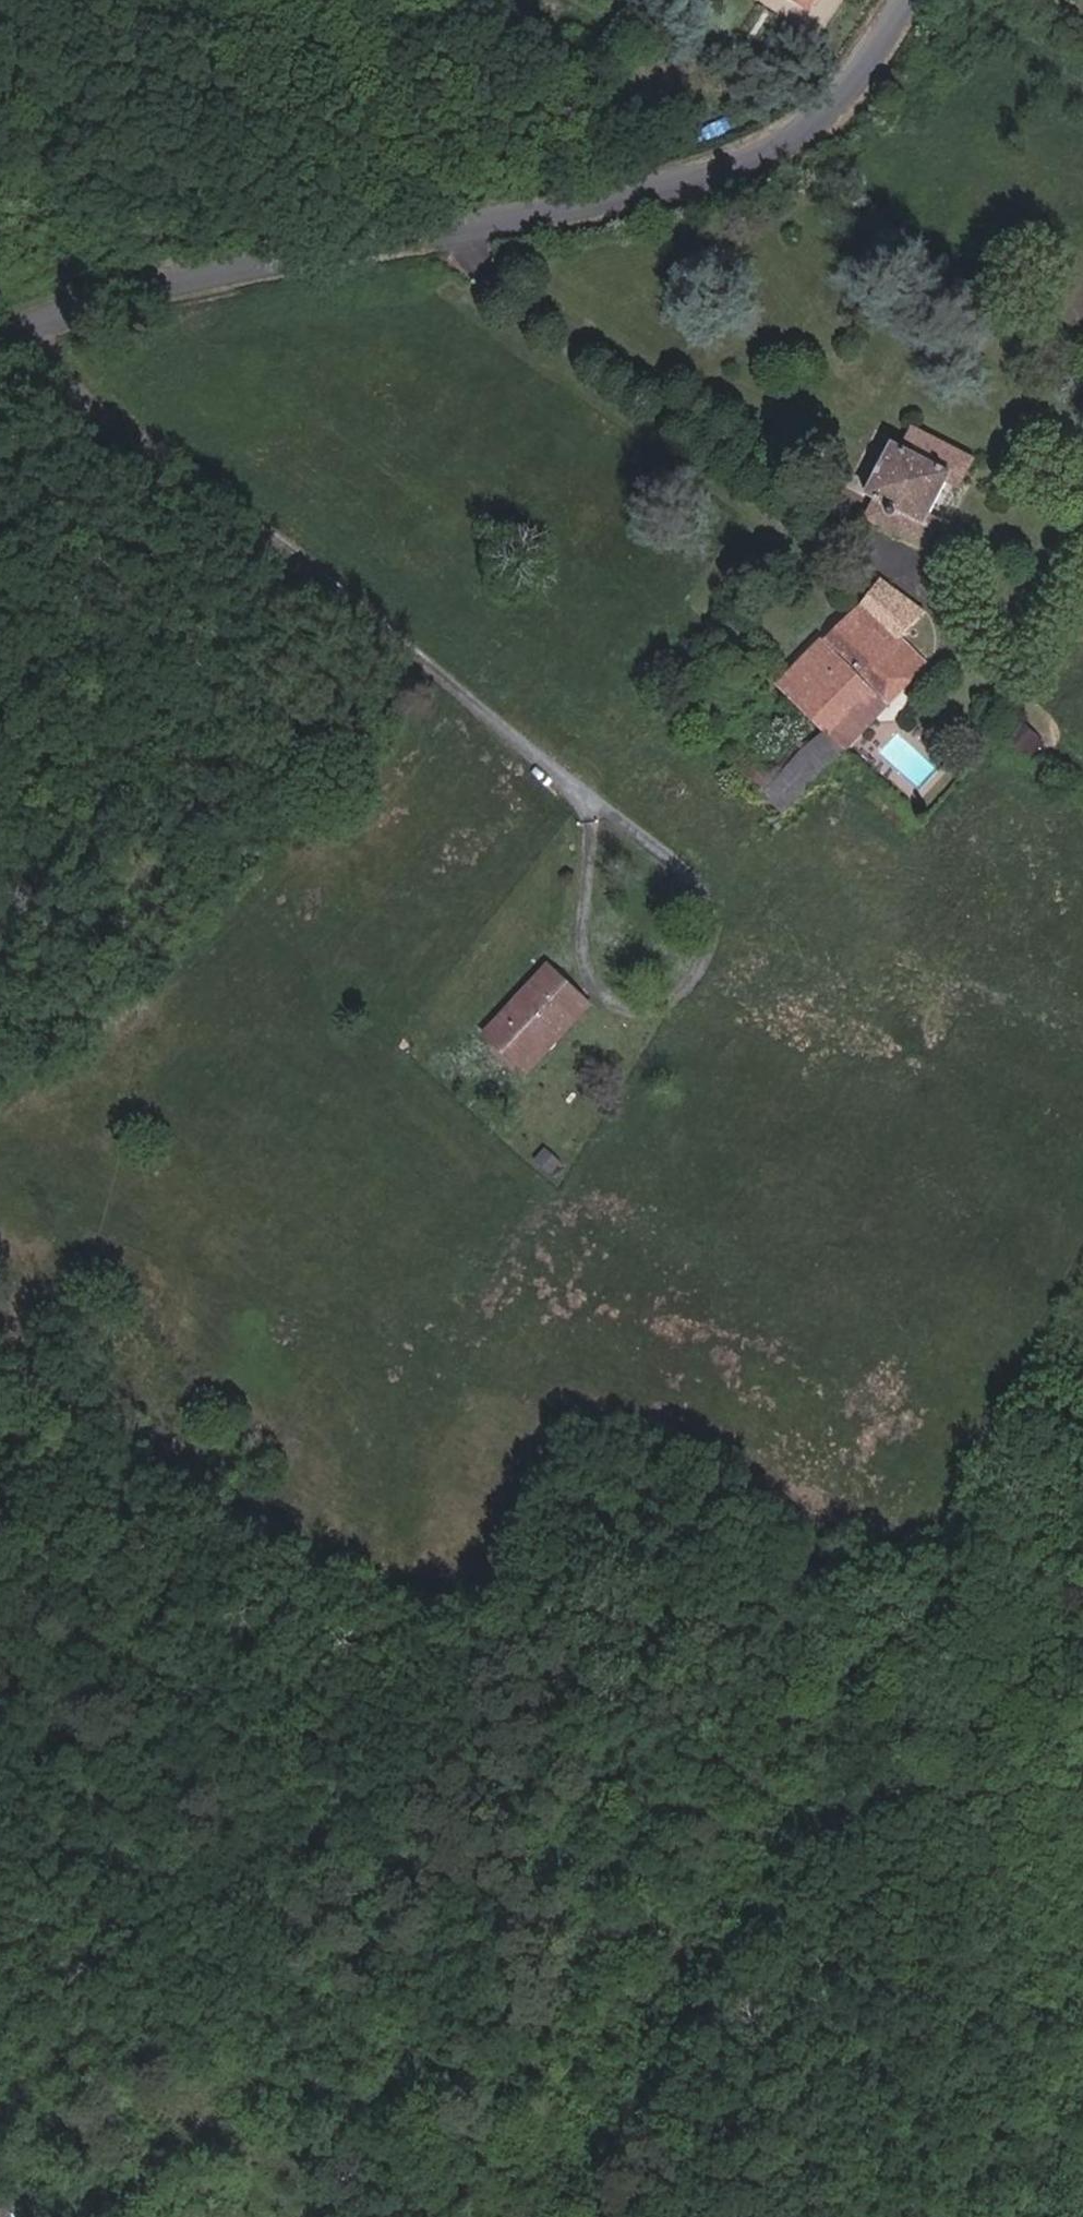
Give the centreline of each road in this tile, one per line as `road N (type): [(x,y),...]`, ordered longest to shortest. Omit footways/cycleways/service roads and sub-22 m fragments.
road 1 (unclassified): [(0,337),(141,287),(609,192),(774,140),(850,100),(910,0)]

